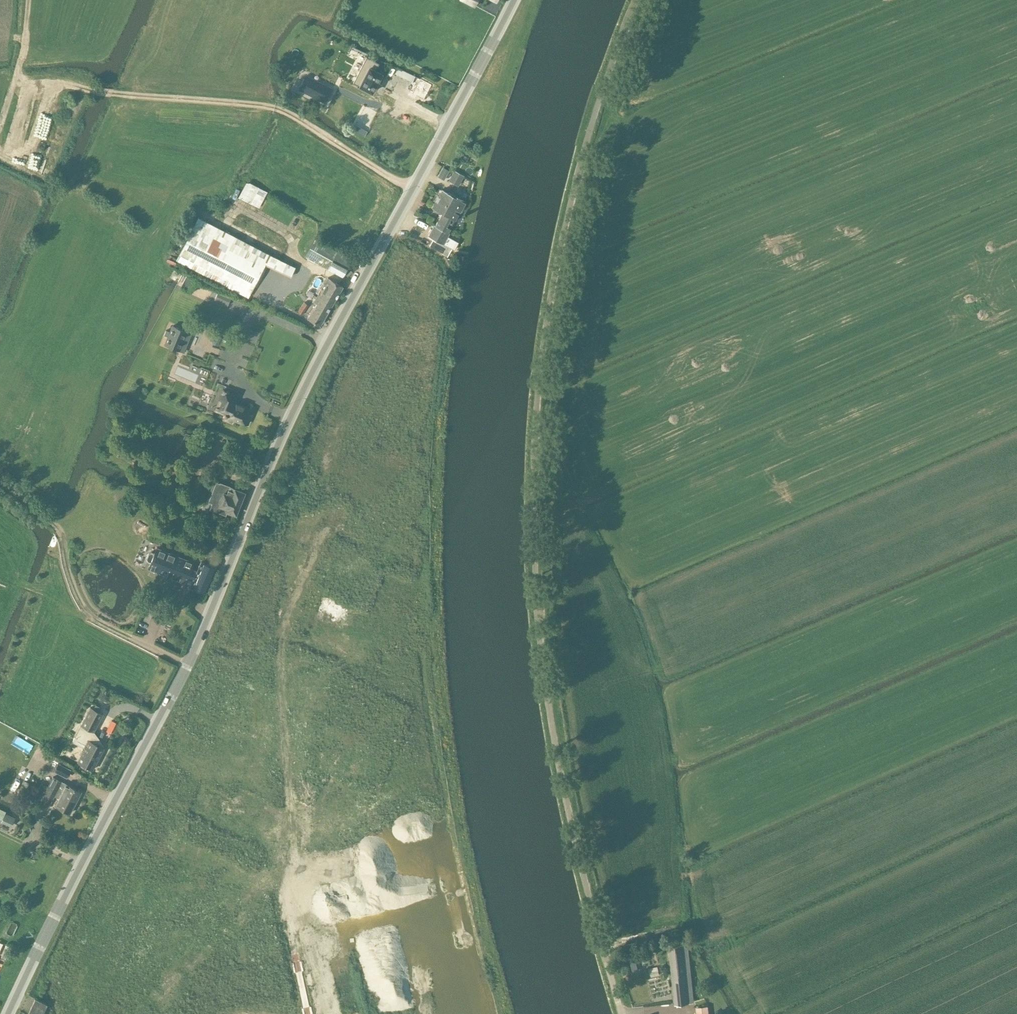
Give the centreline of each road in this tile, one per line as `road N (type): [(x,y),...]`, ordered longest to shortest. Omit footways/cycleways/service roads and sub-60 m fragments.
road 1 (secondary): [(8,1013),(202,632),(327,344),(516,0)]
road 2 (unclassified): [(622,1013),(551,729),(538,652),(533,494),(542,345),(558,264),(636,0)]
road 3 (track): [(412,190),(274,107),(122,97),(18,76),(29,0)]
road 4 (track): [(82,90),(47,180),(0,155)]

